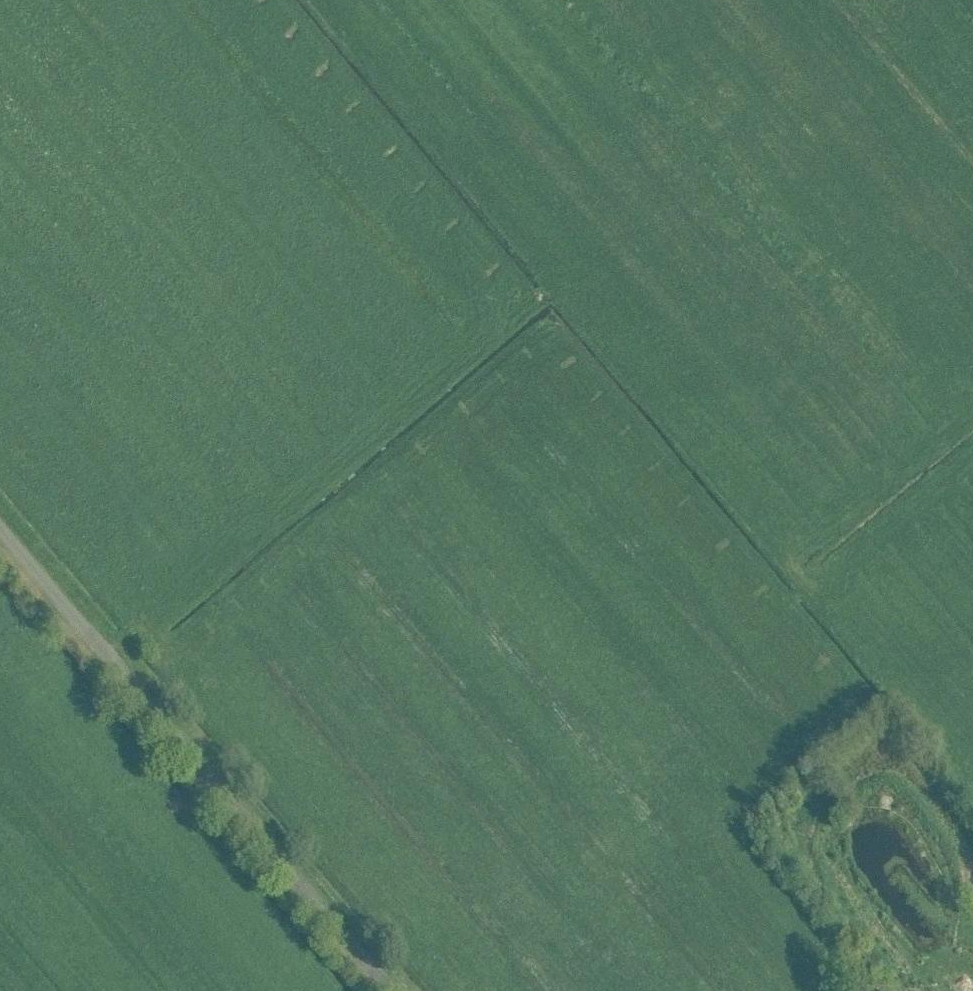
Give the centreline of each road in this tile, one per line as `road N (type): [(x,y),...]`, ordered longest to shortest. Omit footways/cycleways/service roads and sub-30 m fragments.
road 1 (unclassified): [(397,990),(0,517)]

